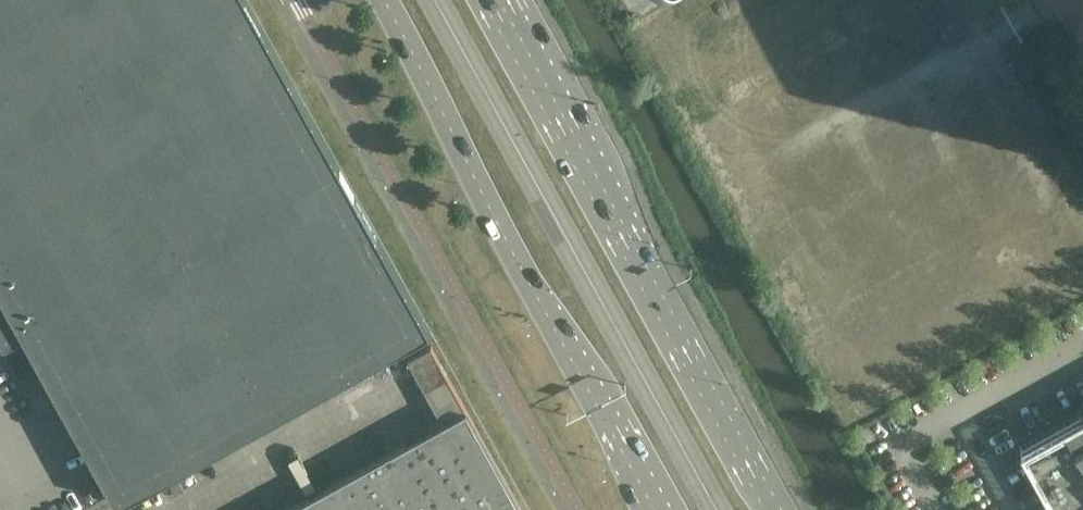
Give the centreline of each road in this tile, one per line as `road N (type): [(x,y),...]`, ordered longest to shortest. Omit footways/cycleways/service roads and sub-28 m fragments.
road 1 (secondary): [(780,509),(494,0)]
road 2 (secondary): [(382,0),(656,509)]

